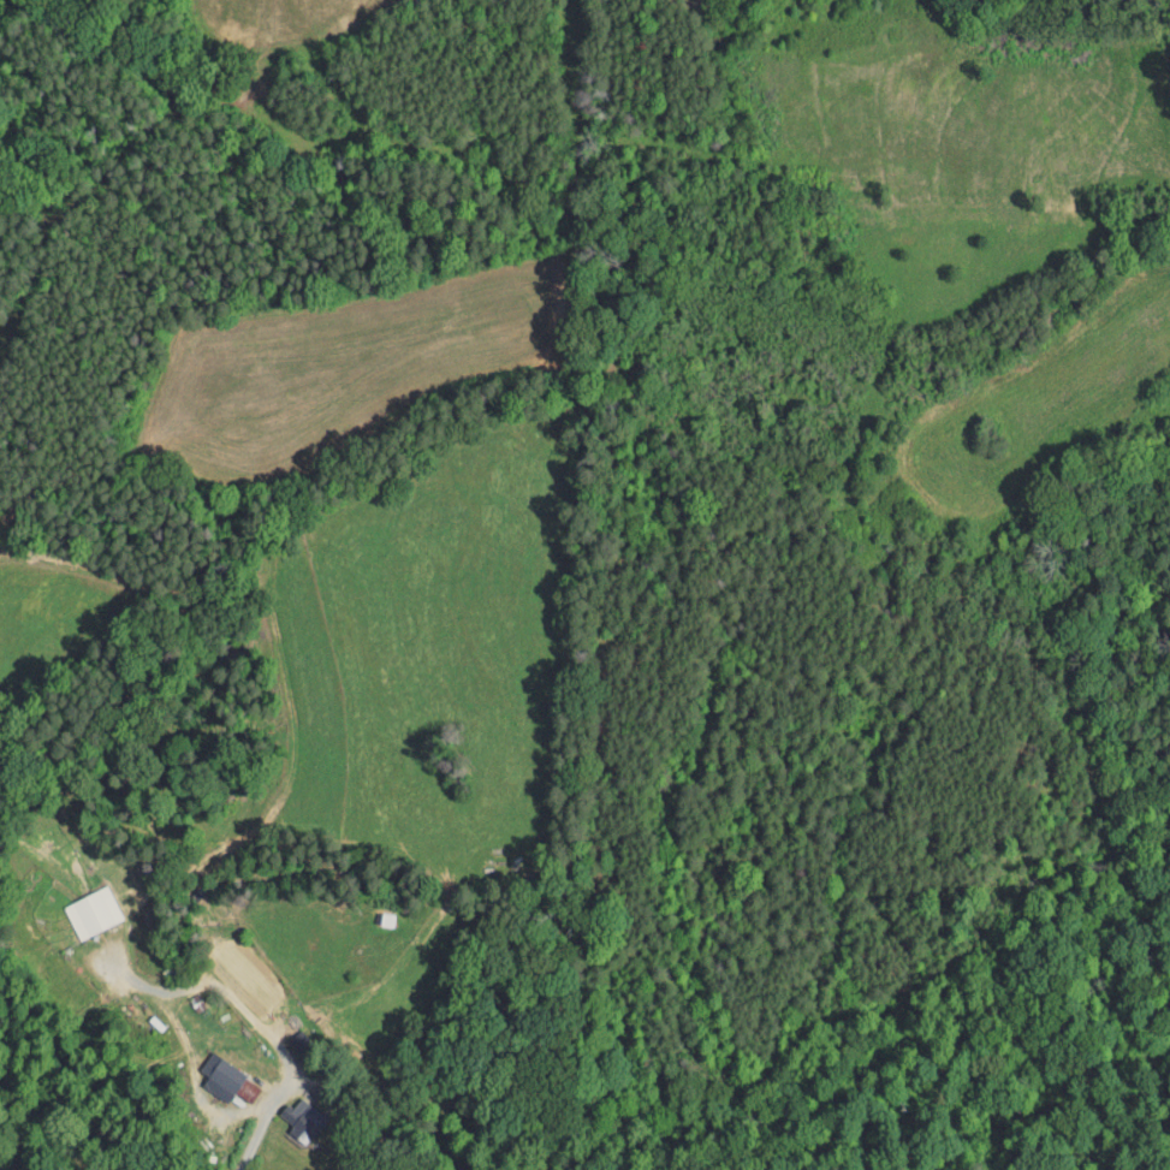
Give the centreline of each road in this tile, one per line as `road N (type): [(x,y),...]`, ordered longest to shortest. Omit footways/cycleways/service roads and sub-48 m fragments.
road 1 (residential): [(318,1169),(334,1136),(384,1087),(449,1077),(488,1141),(492,1169)]
road 2 (residential): [(0,327),(230,344)]

